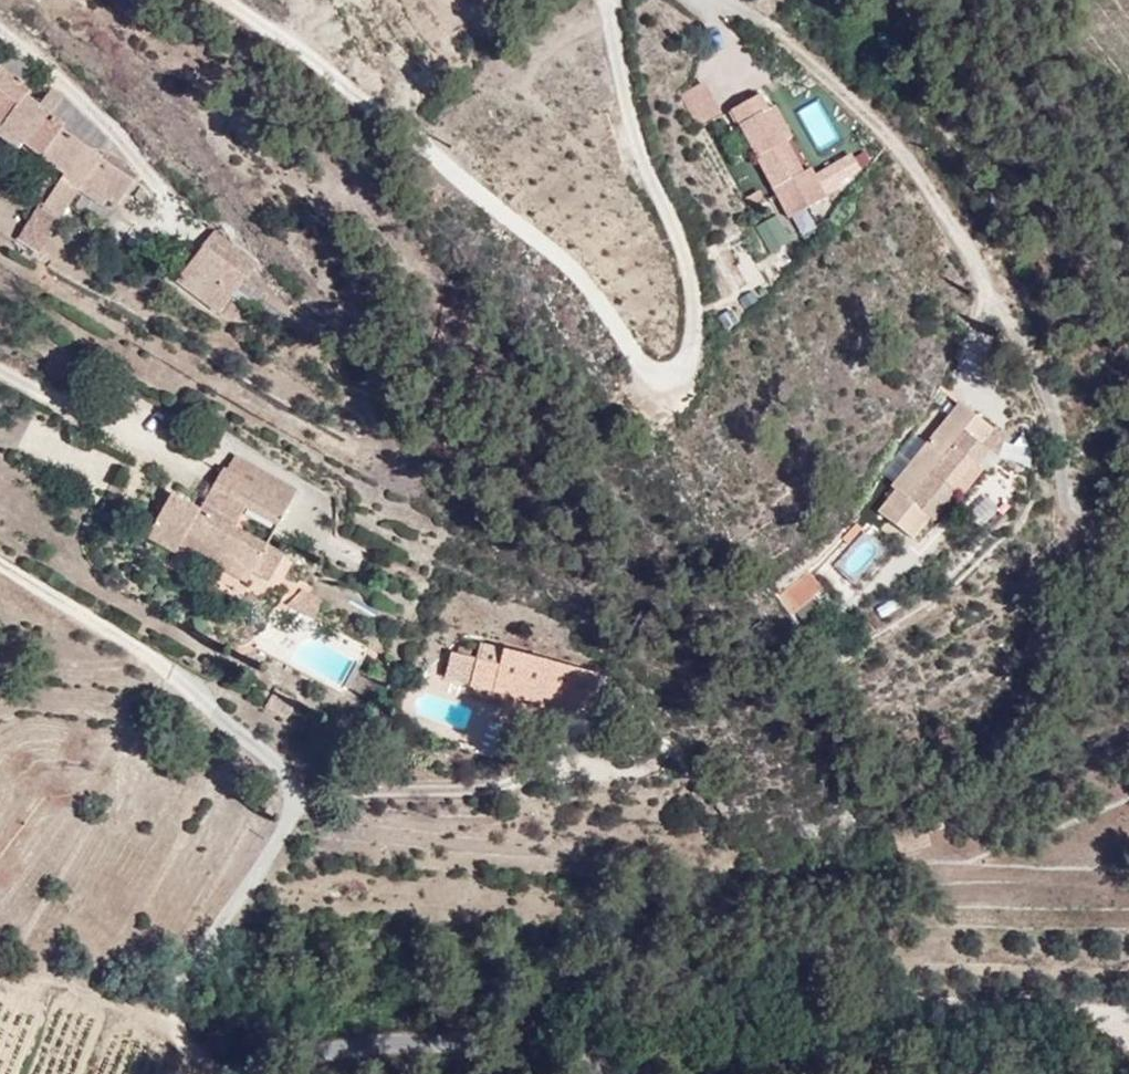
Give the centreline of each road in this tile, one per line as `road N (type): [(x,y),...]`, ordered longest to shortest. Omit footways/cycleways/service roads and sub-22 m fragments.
road 1 (unclassified): [(257,1073),(386,1039),(485,1037)]
road 2 (unclassified): [(610,1073),(485,1037)]

